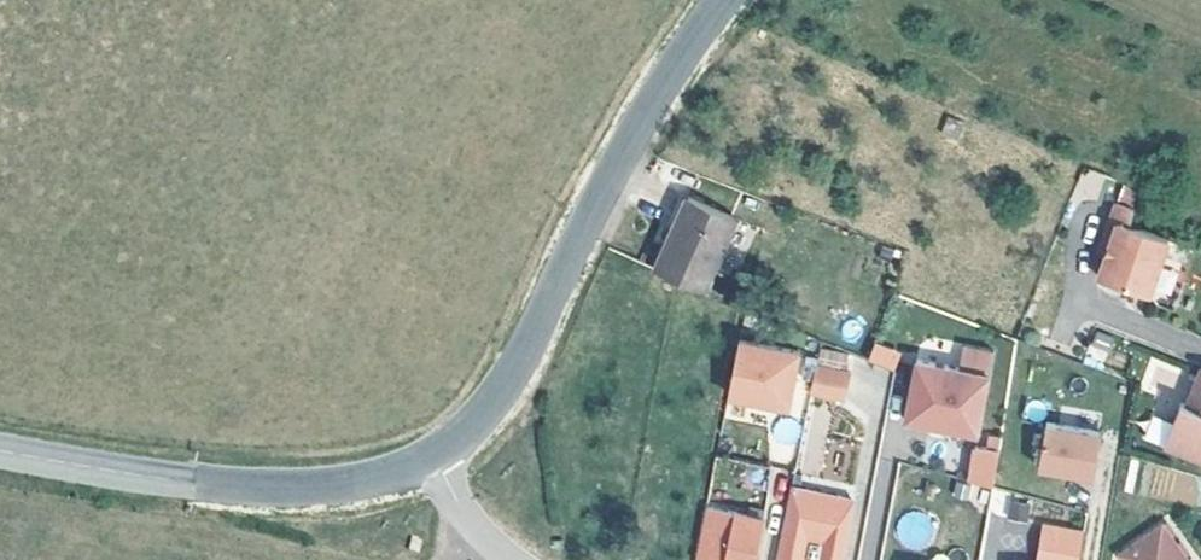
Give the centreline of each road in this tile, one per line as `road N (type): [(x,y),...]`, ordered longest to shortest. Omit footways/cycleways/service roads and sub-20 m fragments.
road 1 (tertiary): [(723,0),(663,83),(509,375),(462,434),(432,454)]
road 2 (tertiary): [(432,454),(338,486),(257,488),(0,450)]
road 3 (residential): [(510,559),(480,539),(432,454)]

